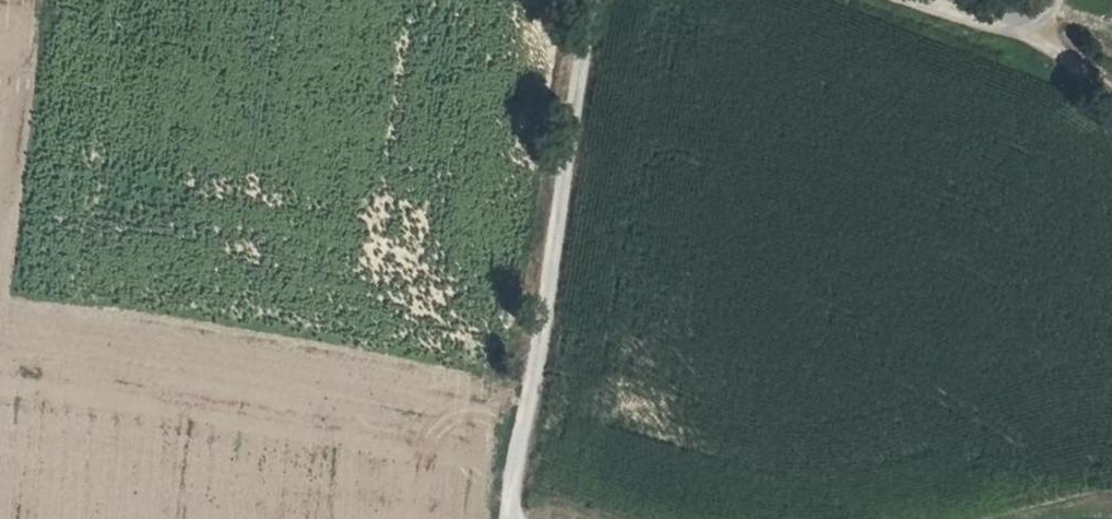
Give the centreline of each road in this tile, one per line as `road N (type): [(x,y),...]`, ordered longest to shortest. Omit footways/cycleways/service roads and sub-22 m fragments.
road 1 (track): [(603,0),(517,518)]
road 2 (track): [(1111,75),(1039,24),(974,0)]

